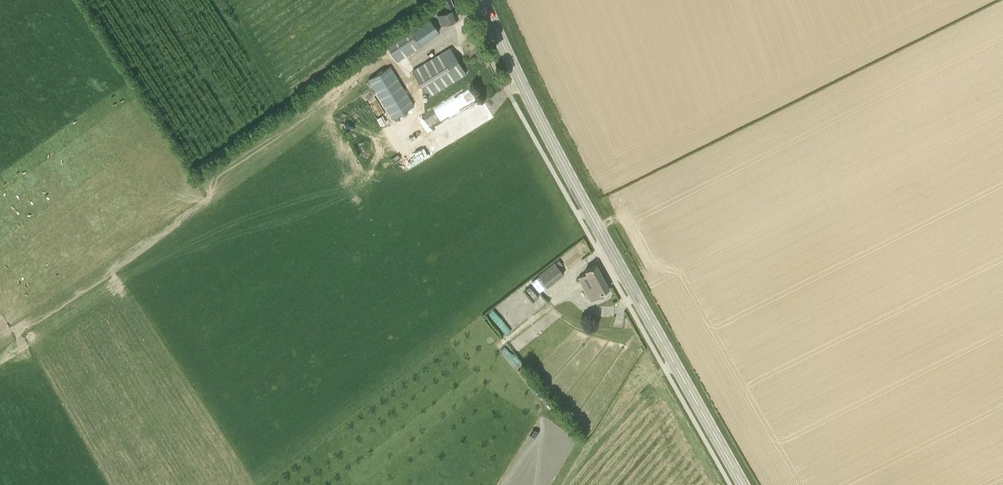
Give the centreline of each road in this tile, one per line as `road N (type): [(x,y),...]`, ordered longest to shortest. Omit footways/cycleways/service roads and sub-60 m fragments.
road 1 (secondary): [(744,484),(564,166),(484,0)]

